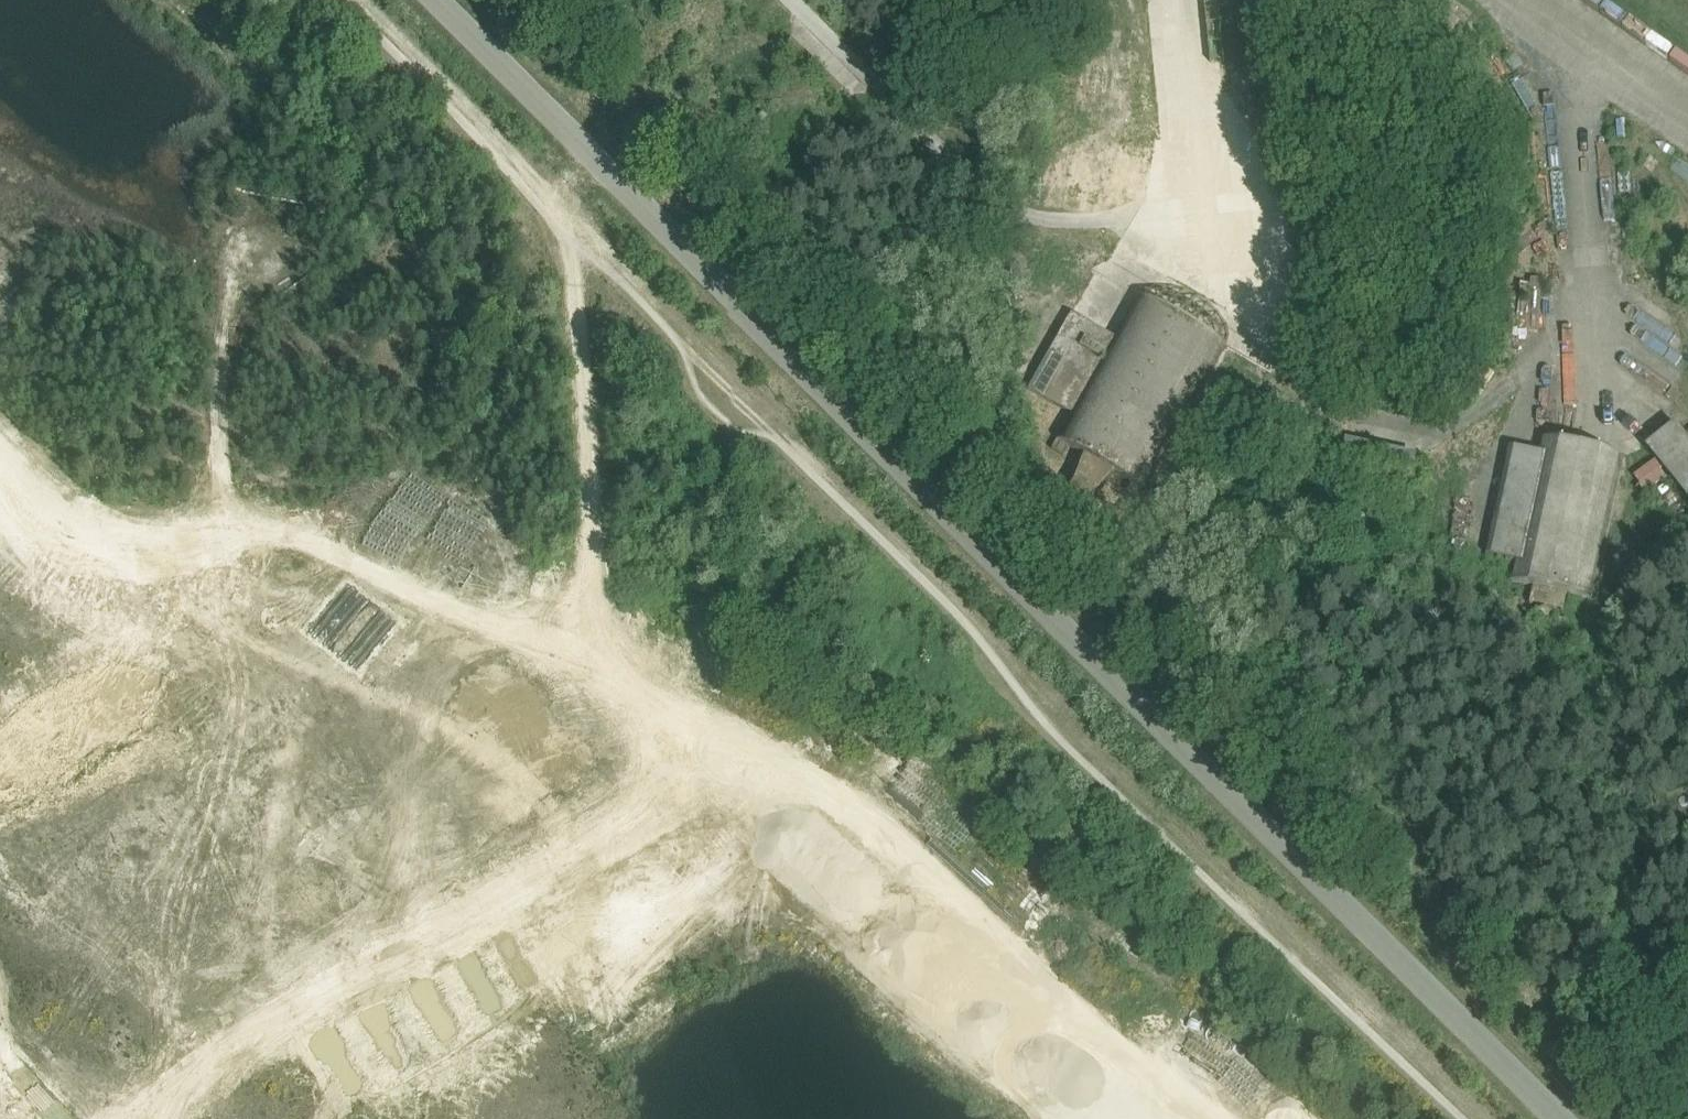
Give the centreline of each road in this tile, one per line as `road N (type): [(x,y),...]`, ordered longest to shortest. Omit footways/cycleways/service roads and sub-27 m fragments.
road 1 (track): [(1488,1118),(356,0)]
road 2 (unclassified): [(420,0),(1551,1118)]
road 3 (track): [(0,601),(74,523),(196,519),(407,580),(665,694),(1192,1118)]
road 4 (track): [(126,1118),(114,1098),(101,989),(50,899),(0,838)]
road 5 (residential): [(1687,125),(1509,0)]

